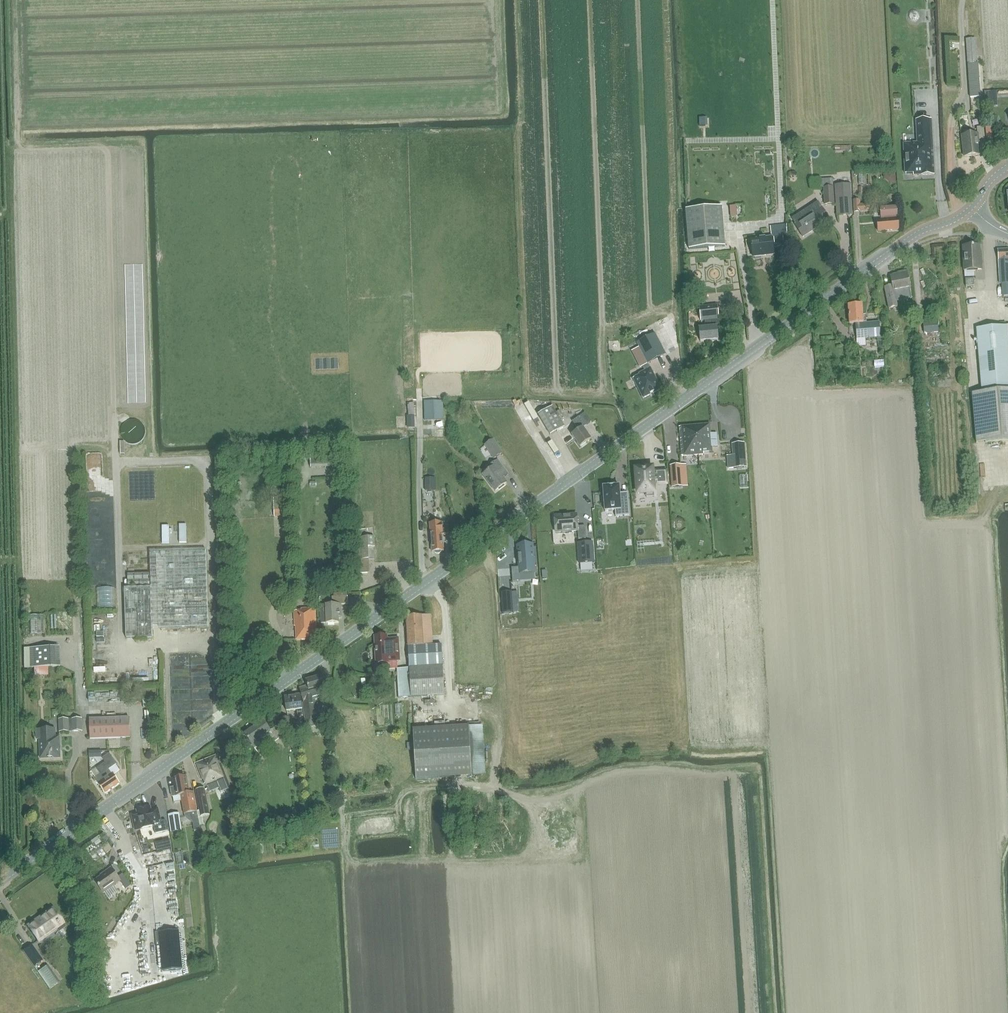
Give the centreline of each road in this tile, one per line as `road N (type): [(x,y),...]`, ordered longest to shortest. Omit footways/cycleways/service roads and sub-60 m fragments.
road 1 (tertiary): [(0,881),(902,245),(971,208)]

